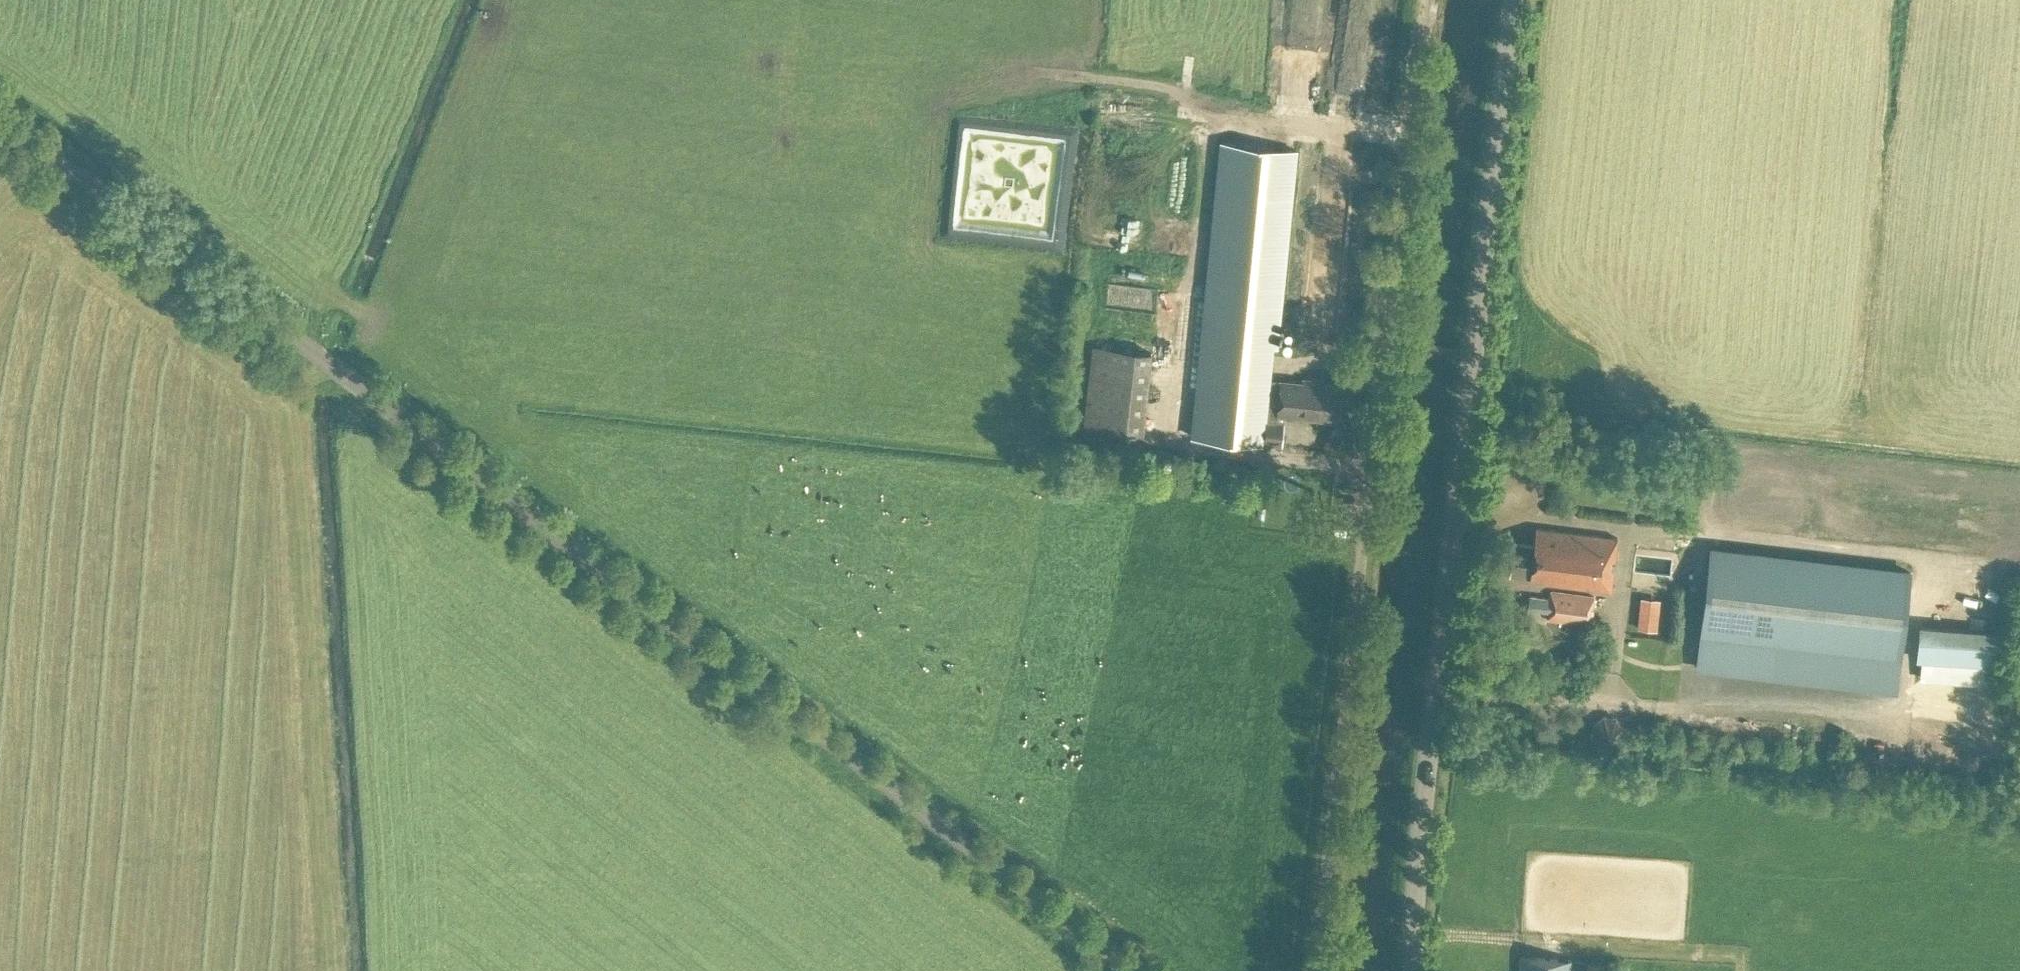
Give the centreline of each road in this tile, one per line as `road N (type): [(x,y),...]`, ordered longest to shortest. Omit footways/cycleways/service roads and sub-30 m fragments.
road 1 (unclassified): [(0,111),(1144,970)]
road 2 (tertiary): [(1411,970),(1426,764),(1515,0)]
road 3 (unclassified): [(1317,970),(1404,144)]
road 4 (track): [(1420,0),(1404,144)]

